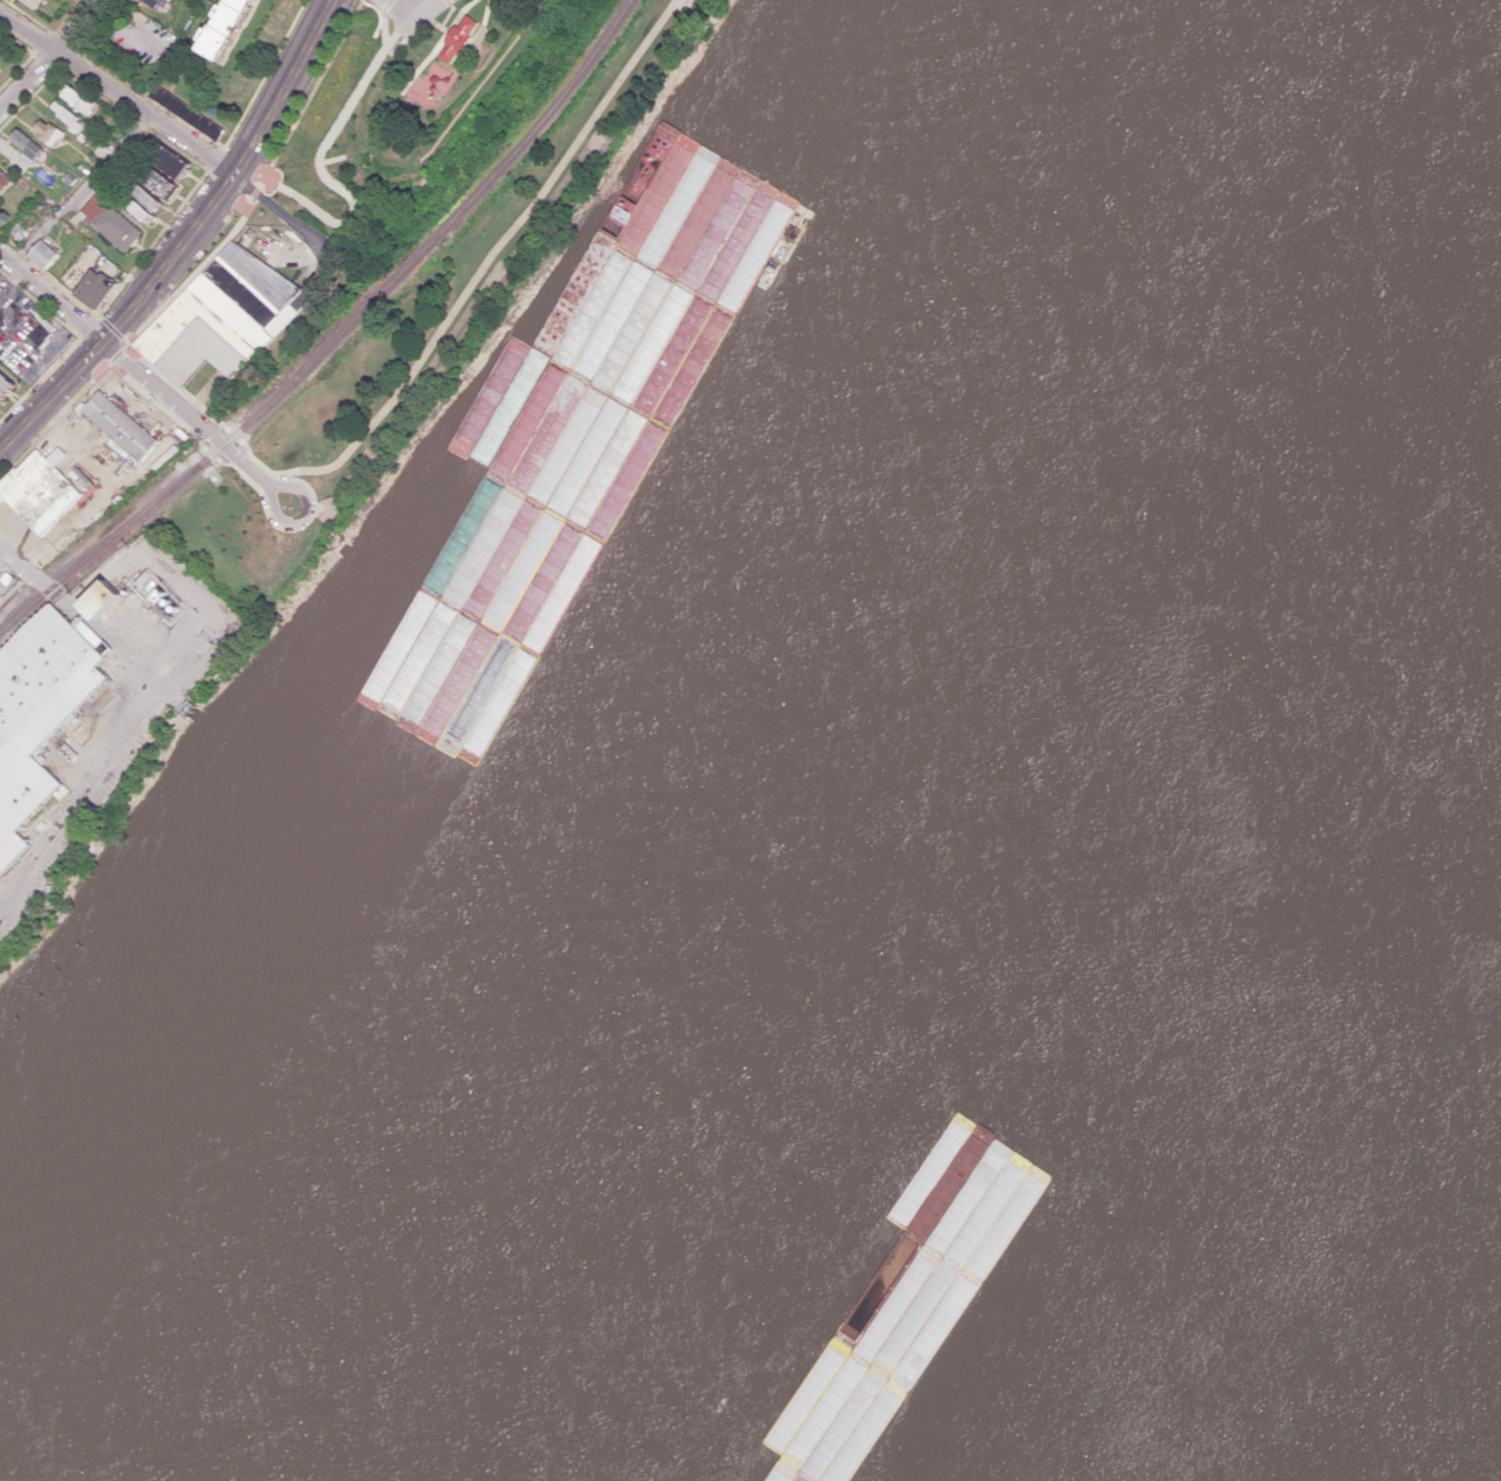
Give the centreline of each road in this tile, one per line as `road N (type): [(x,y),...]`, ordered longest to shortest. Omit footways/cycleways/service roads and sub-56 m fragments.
road 1 (primary): [(232,173),(132,307),(0,447)]
road 2 (tertiary): [(232,173),(0,12)]
road 3 (primary): [(331,0),(232,173)]
road 4 (residential): [(103,341),(0,252)]
road 5 (residential): [(232,173),(335,250)]

